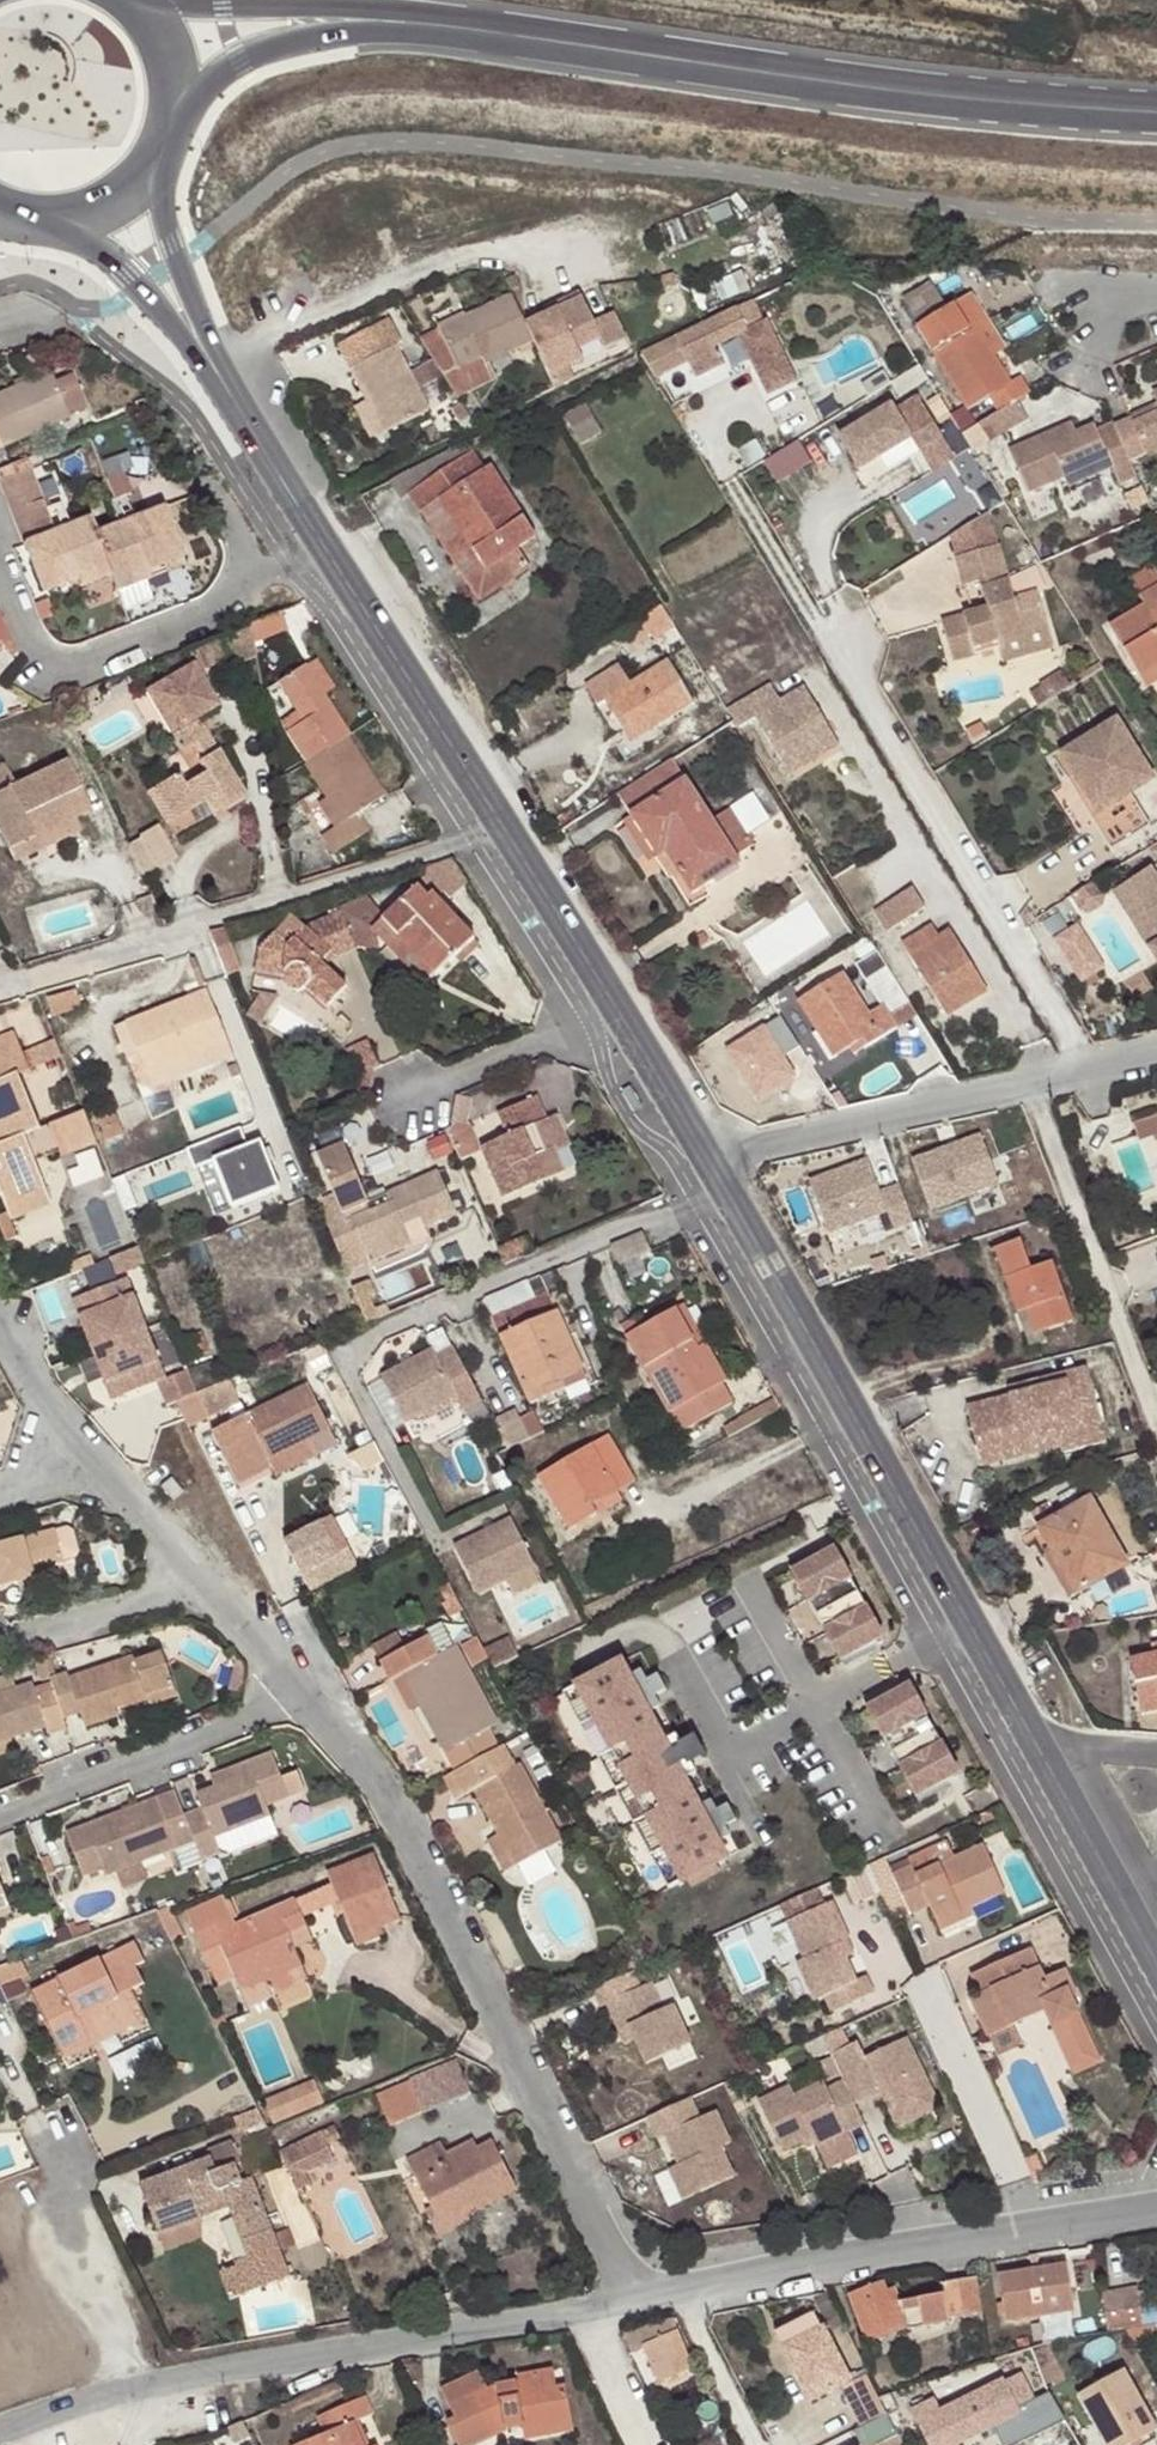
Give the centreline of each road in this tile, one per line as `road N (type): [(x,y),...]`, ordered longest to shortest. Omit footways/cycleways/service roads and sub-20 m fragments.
road 1 (tertiary): [(1156,112),(894,91),(452,22)]
road 2 (residential): [(1090,1076),(737,481)]
road 3 (residential): [(309,1703),(387,1788),(635,2301)]
road 4 (tertiary): [(725,1192),(1030,1743)]
road 5 (unclassified): [(725,1192),(340,1349),(431,1536)]
road 6 (residential): [(0,980),(501,832)]
road 7 (residential): [(1156,2207),(683,2292)]
road 8 (residential): [(587,2309),(150,2388)]
road 9 (residential): [(0,579),(33,650),(64,669),(222,609),(263,568),(314,567),(340,556)]
road 10 (residential): [(1030,1090),(1156,1426)]
road 11 (residential): [(0,1820),(309,1703)]
road 12 (residential): [(1030,1090),(711,1165)]
road 13 (tertiary): [(340,556),(501,832)]
road 14 (tertiary): [(177,109),(247,56),(303,36),(452,22)]
road 15 (residential): [(150,2388),(36,2121)]
road 16 (tertiary): [(452,22),(331,3),(169,0)]
road 17 (tertiary): [(1030,1743),(1151,1952)]
road 18 (tertiary): [(216,357),(340,556)]
road 19 (residential): [(407,1098),(618,1011)]
road 20 (tertiary): [(216,357),(168,195),(169,141)]
road 21 (tertiary): [(501,832),(618,1011)]
road 22 (residential): [(206,1593),(0,1646)]
road 23 (tertiary): [(59,221),(133,268),(216,357)]
road 24 (residential): [(62,1464),(206,1593)]
road 25 (tertiary): [(618,1011),(711,1165)]
road 26 (residential): [(683,2292),(759,2444)]
road 27 (residential): [(206,1593),(309,1703)]
road 28 (residential): [(653,2444),(587,2309)]
road 29 (residential): [(0,1328),(62,1464)]
road 30 (tertiary): [(59,221),(128,195),(169,141)]
road 31 (residential): [(1086,389),(1111,317),(1156,289)]
road 32 (residential): [(1156,1754),(1030,1743)]
road 33 (tertiary): [(177,109),(170,50),(137,0)]

